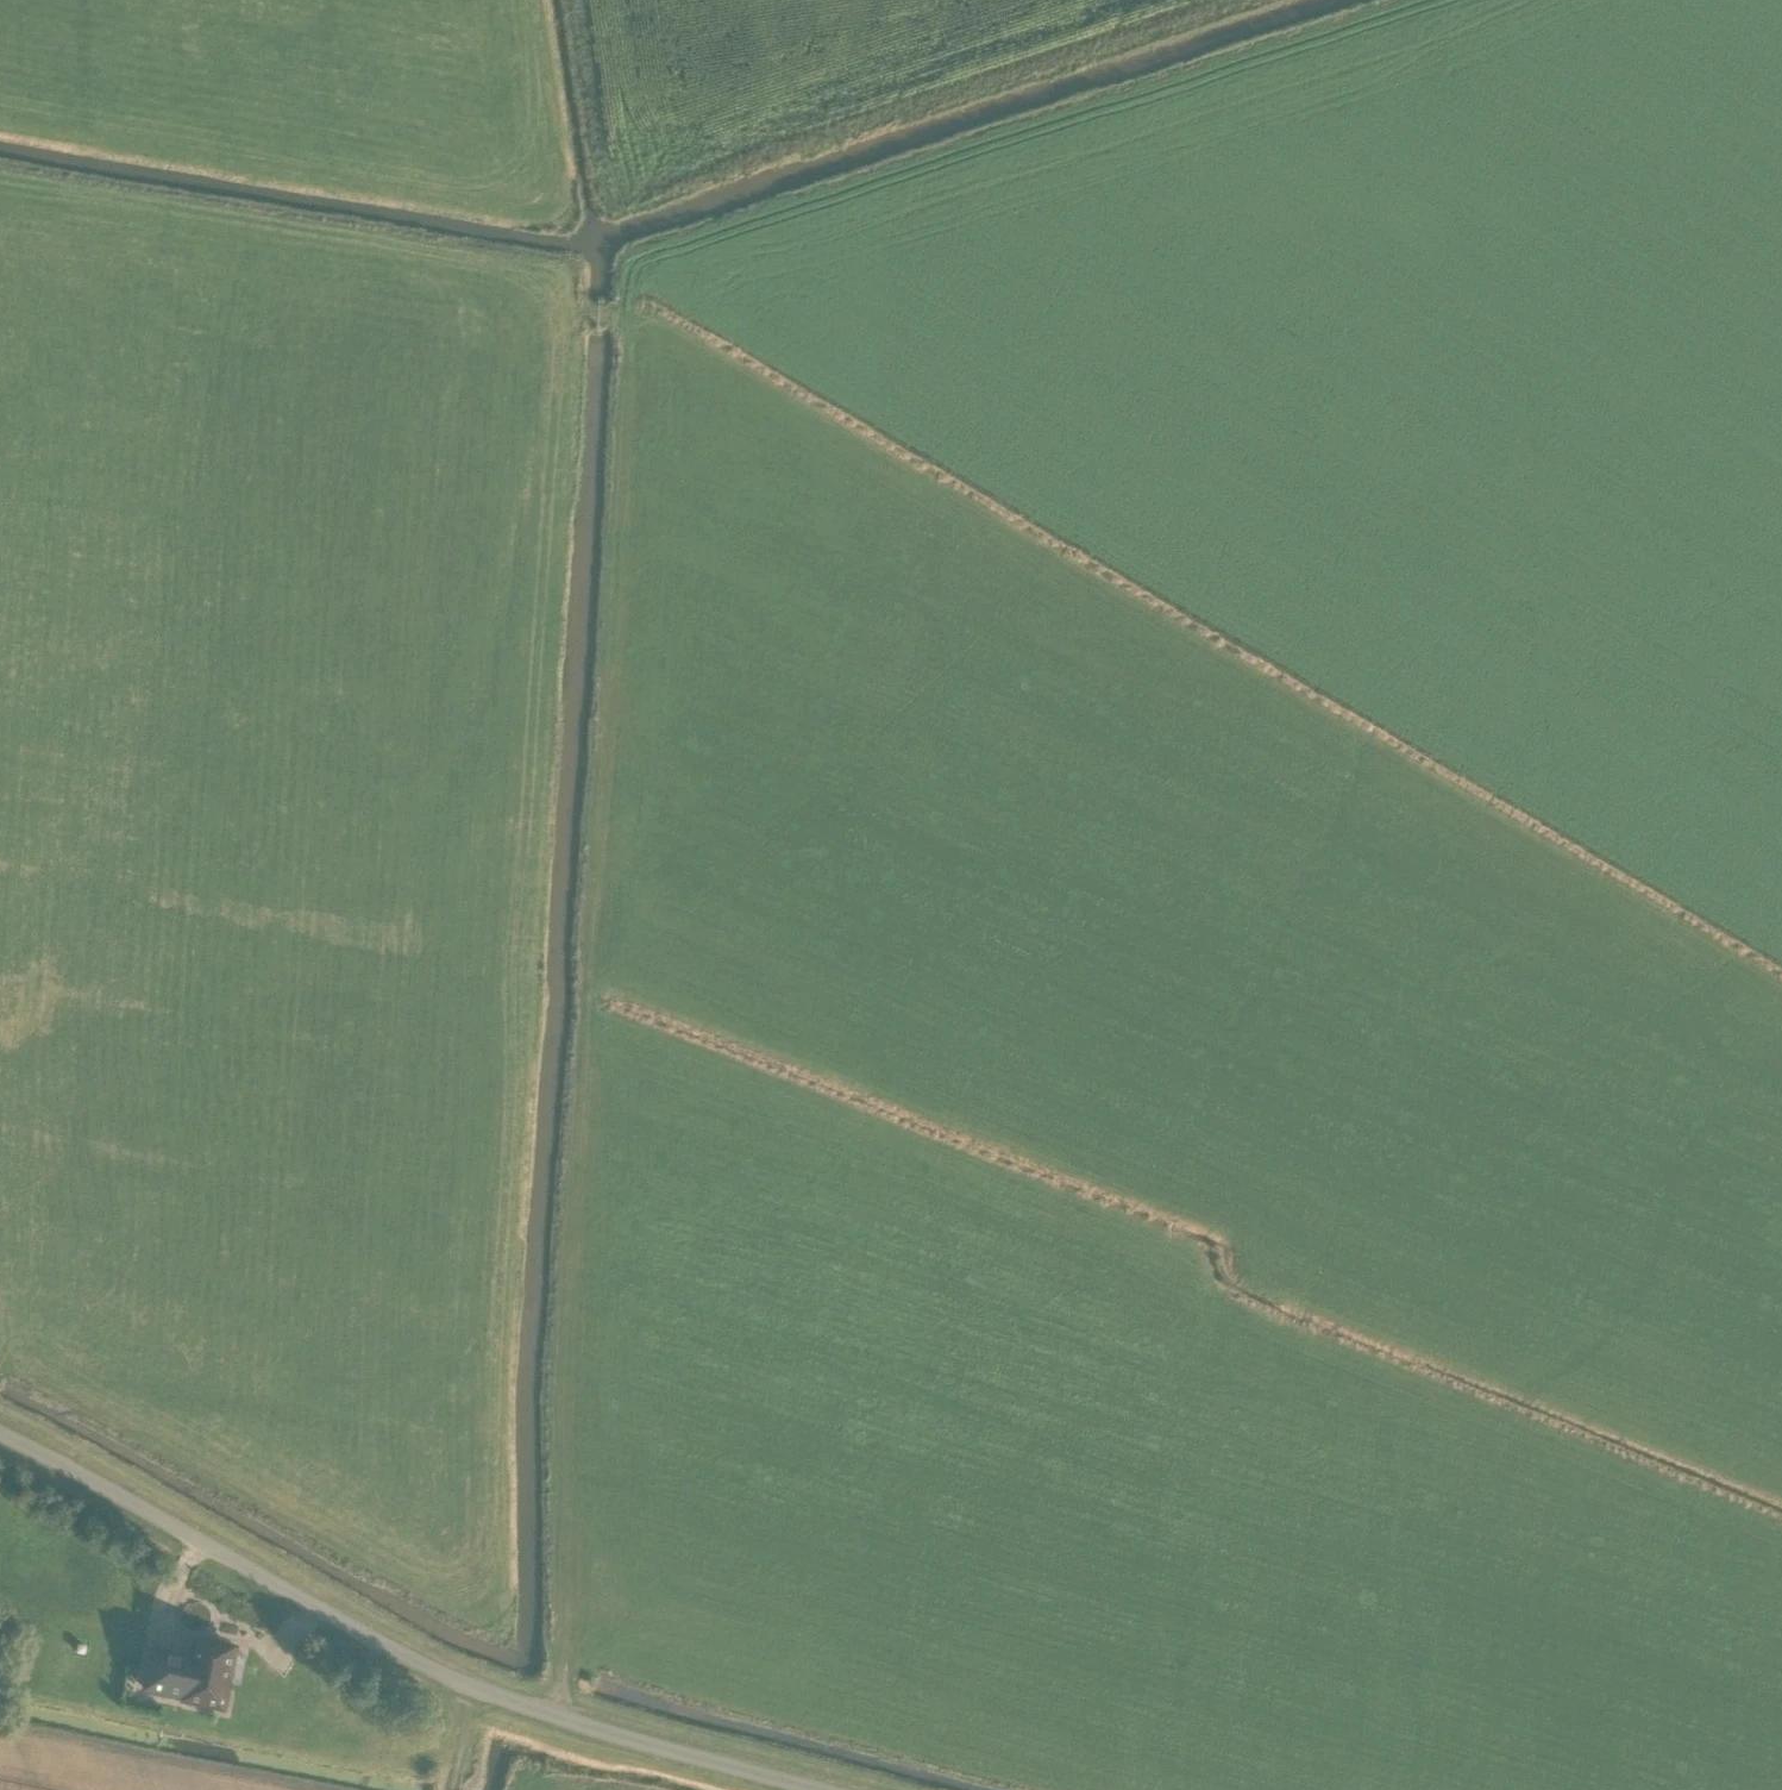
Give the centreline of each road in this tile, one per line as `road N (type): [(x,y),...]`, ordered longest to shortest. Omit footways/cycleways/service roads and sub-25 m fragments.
road 1 (unclassified): [(822,1789),(543,1715),(442,1677),(0,1434)]

